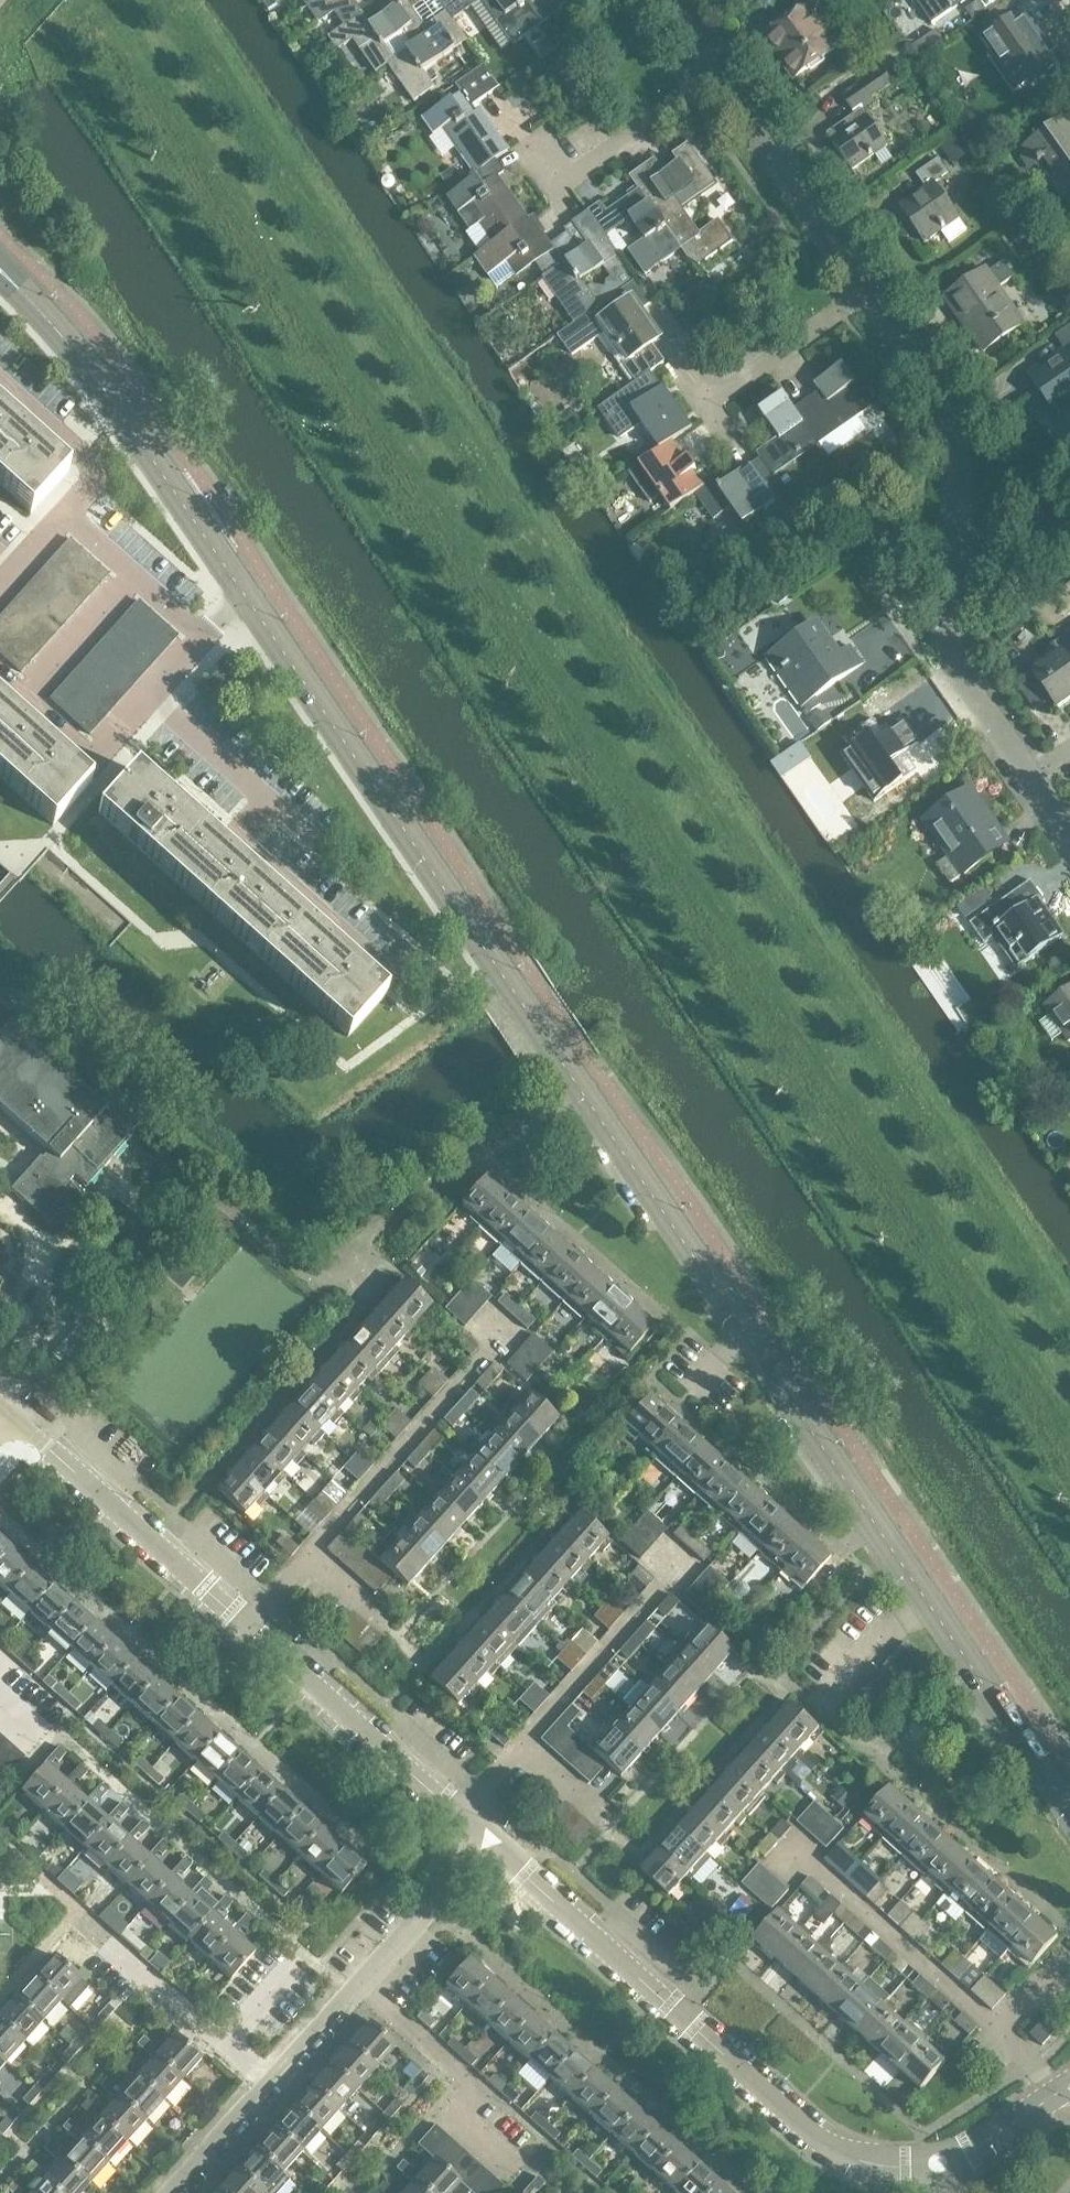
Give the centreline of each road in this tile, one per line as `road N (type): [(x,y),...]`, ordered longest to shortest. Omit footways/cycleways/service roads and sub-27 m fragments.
road 1 (tertiary): [(1069,1811),(877,1514),(246,591)]
road 2 (residential): [(492,1841),(814,2136),(866,2164),(940,2166)]
road 3 (residential): [(1031,781),(951,656),(953,433),(867,291)]
road 4 (tertiary): [(246,591),(148,445),(13,281)]
road 5 (residential): [(13,1414),(247,1626)]
road 6 (residential): [(310,1560),(514,1325)]
road 7 (residential): [(247,1626),(462,1815)]
road 8 (residential): [(356,1988),(481,2096),(457,2123),(520,2175)]
road 9 (residential): [(1004,2040),(794,1855)]
road 10 (residential): [(867,291),(714,75)]
road 11 (residential): [(390,968),(234,833),(266,797)]
road 12 (residential): [(524,1750),(684,1561)]
road 13 (residential): [(356,1988),(492,1841)]
road 14 (residential): [(709,401),(867,291)]
road 15 (residential): [(557,185),(714,75)]
road 16 (residential): [(0,383),(91,465),(95,487),(72,514)]
road 17 (residential): [(28,697),(98,760),(154,701)]
road 18 (residential): [(140,575),(28,697)]
road 19 (residential): [(225,2048),(106,1944)]
road 20 (residential): [(266,797),(154,701)]
road 21 (residential): [(173,2192),(268,2083)]
road 22 (residential): [(940,2166),(1061,2089)]
road 23 (residential): [(268,2083),(356,1988)]

